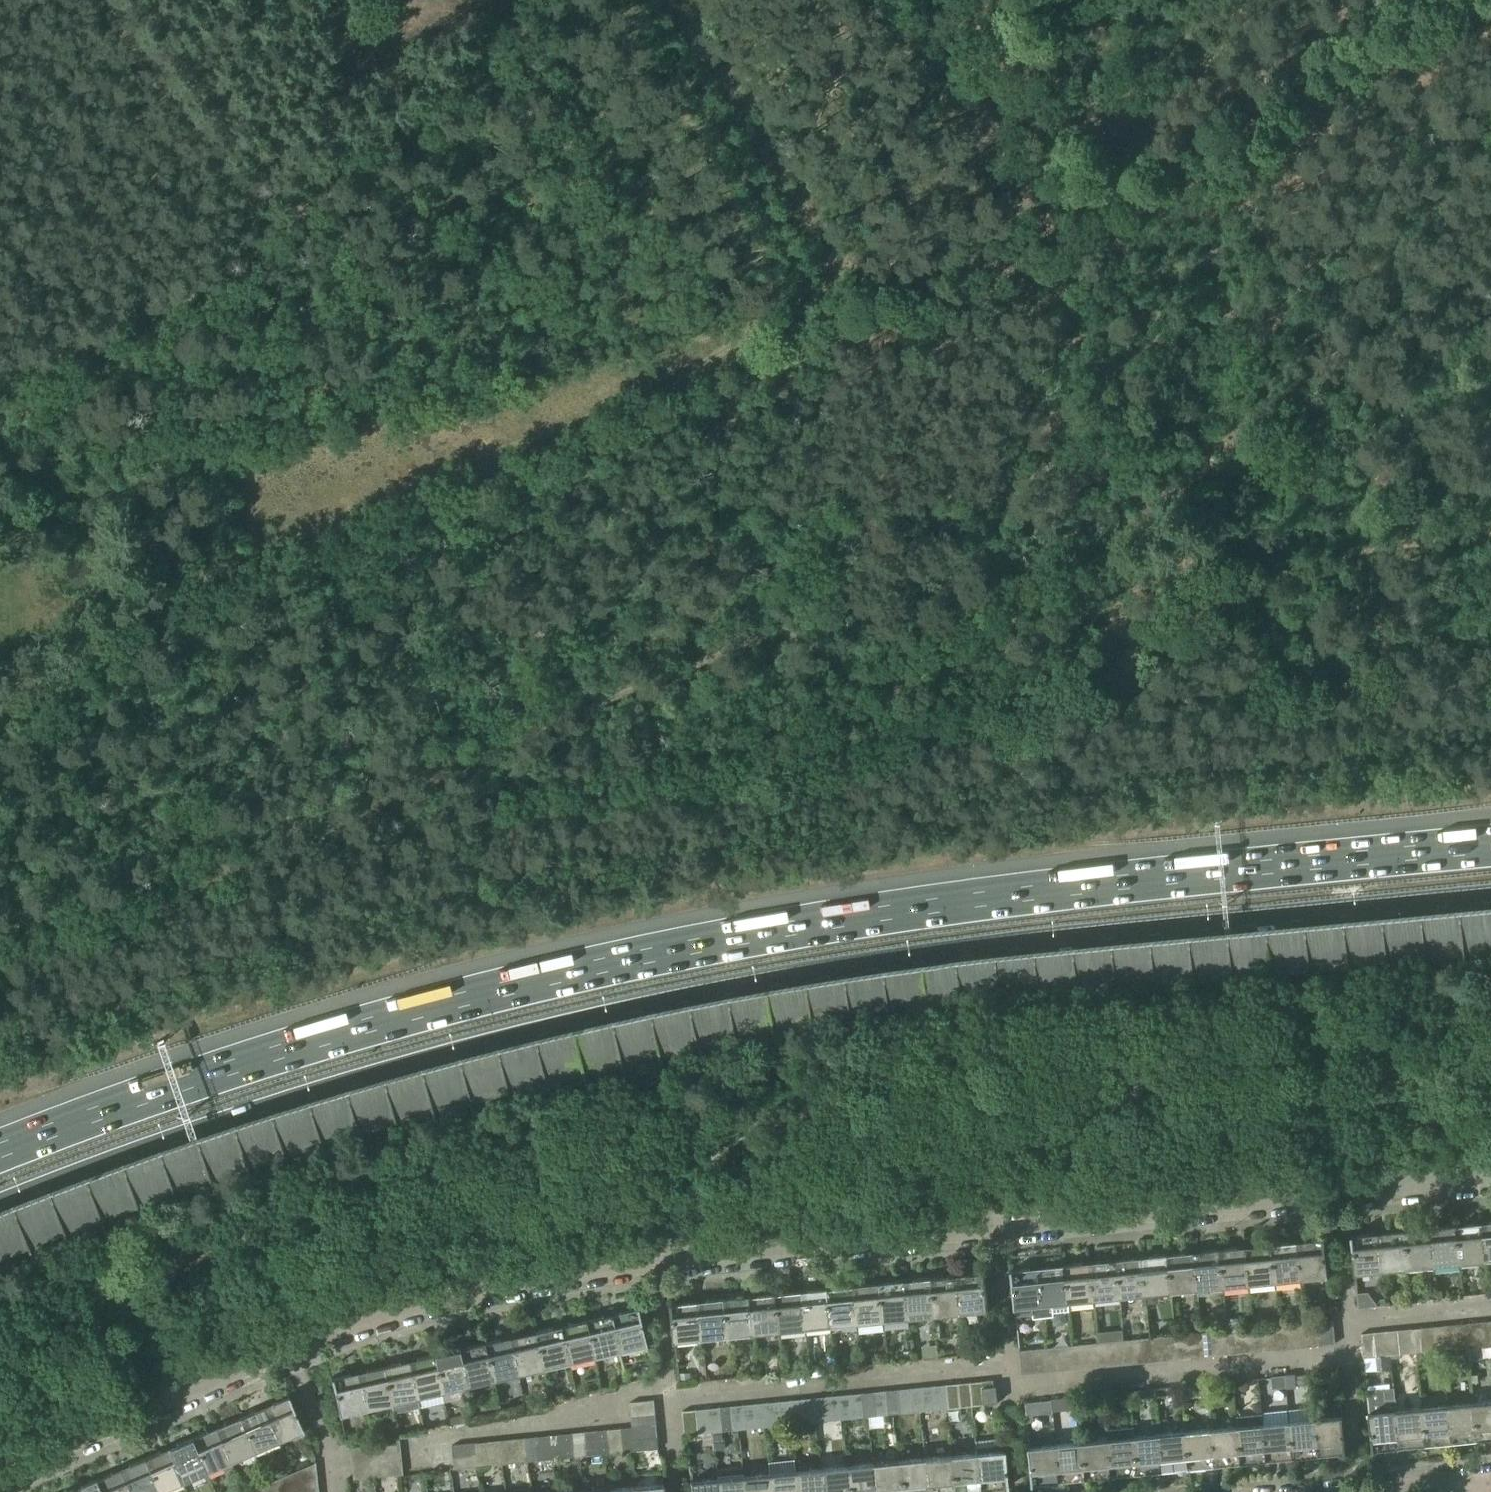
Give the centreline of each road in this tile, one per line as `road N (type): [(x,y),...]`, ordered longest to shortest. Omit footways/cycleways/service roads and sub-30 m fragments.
road 1 (track): [(0,926),(82,924),(181,892),(770,635),(810,645),(931,728),(993,740),(1135,646),(1248,586),(1360,551),(1490,528)]
road 2 (track): [(0,703),(172,595),(579,426),(684,375),(768,319),(935,263),(1080,182),(1225,141),(1380,34),(1445,0)]
road 3 (motorway): [(0,1216),(412,1077),(743,1001),(904,974),(1490,913)]
road 4 (motorway): [(1490,847),(1081,887),(733,938),(368,1026),(0,1151)]
road 5 (residential): [(1490,1177),(594,1268),(400,1307),(285,1348)]
road 6 (track): [(768,319),(321,439),(0,511)]
road 7 (track): [(1490,676),(1377,693),(1314,685),(1297,674),(1248,586),(1199,425),(1106,229),(1053,195)]
road 8 (track): [(321,439),(248,218),(98,0)]
road 9 (track): [(640,0),(818,301)]
road 10 (residential): [(285,1348),(0,1471)]
road 11 (track): [(1080,182),(1015,33),(1012,0)]
road 12 (residential): [(335,1491),(331,1454),(285,1348)]

